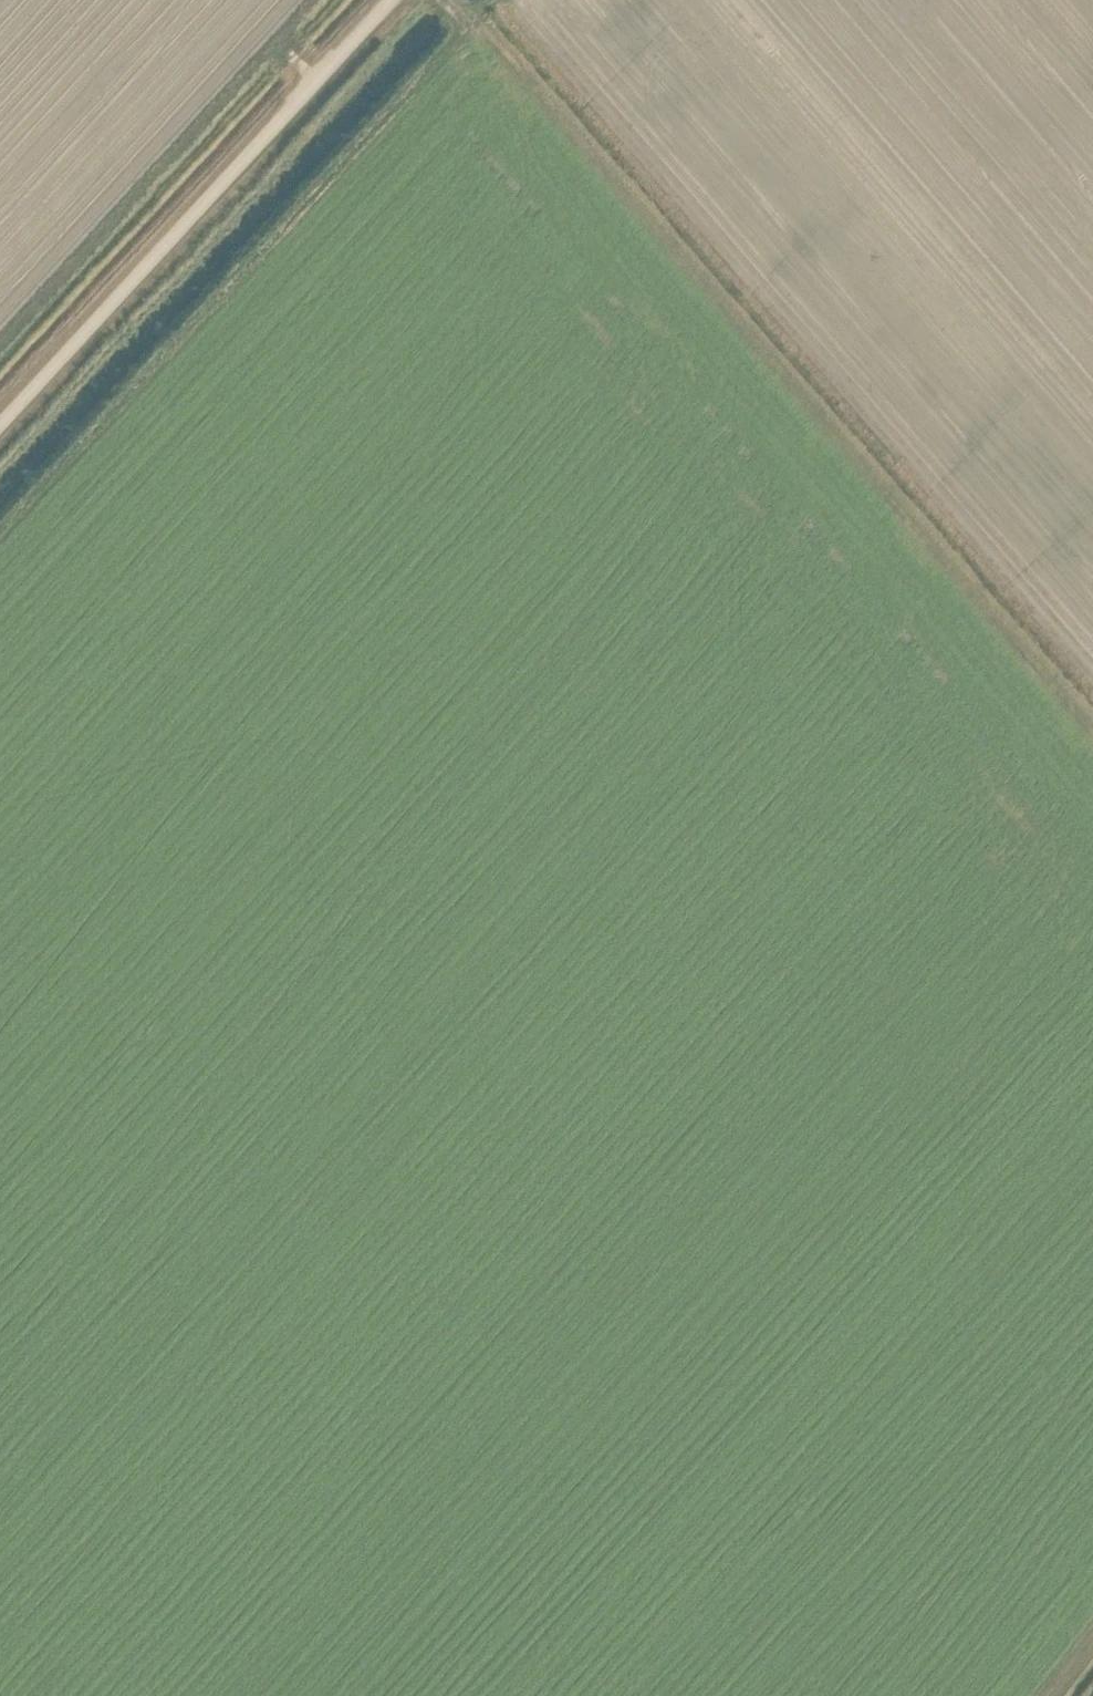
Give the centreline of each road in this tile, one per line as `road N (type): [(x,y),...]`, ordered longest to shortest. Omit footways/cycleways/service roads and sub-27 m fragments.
road 1 (unclassified): [(0,425),(393,0)]

